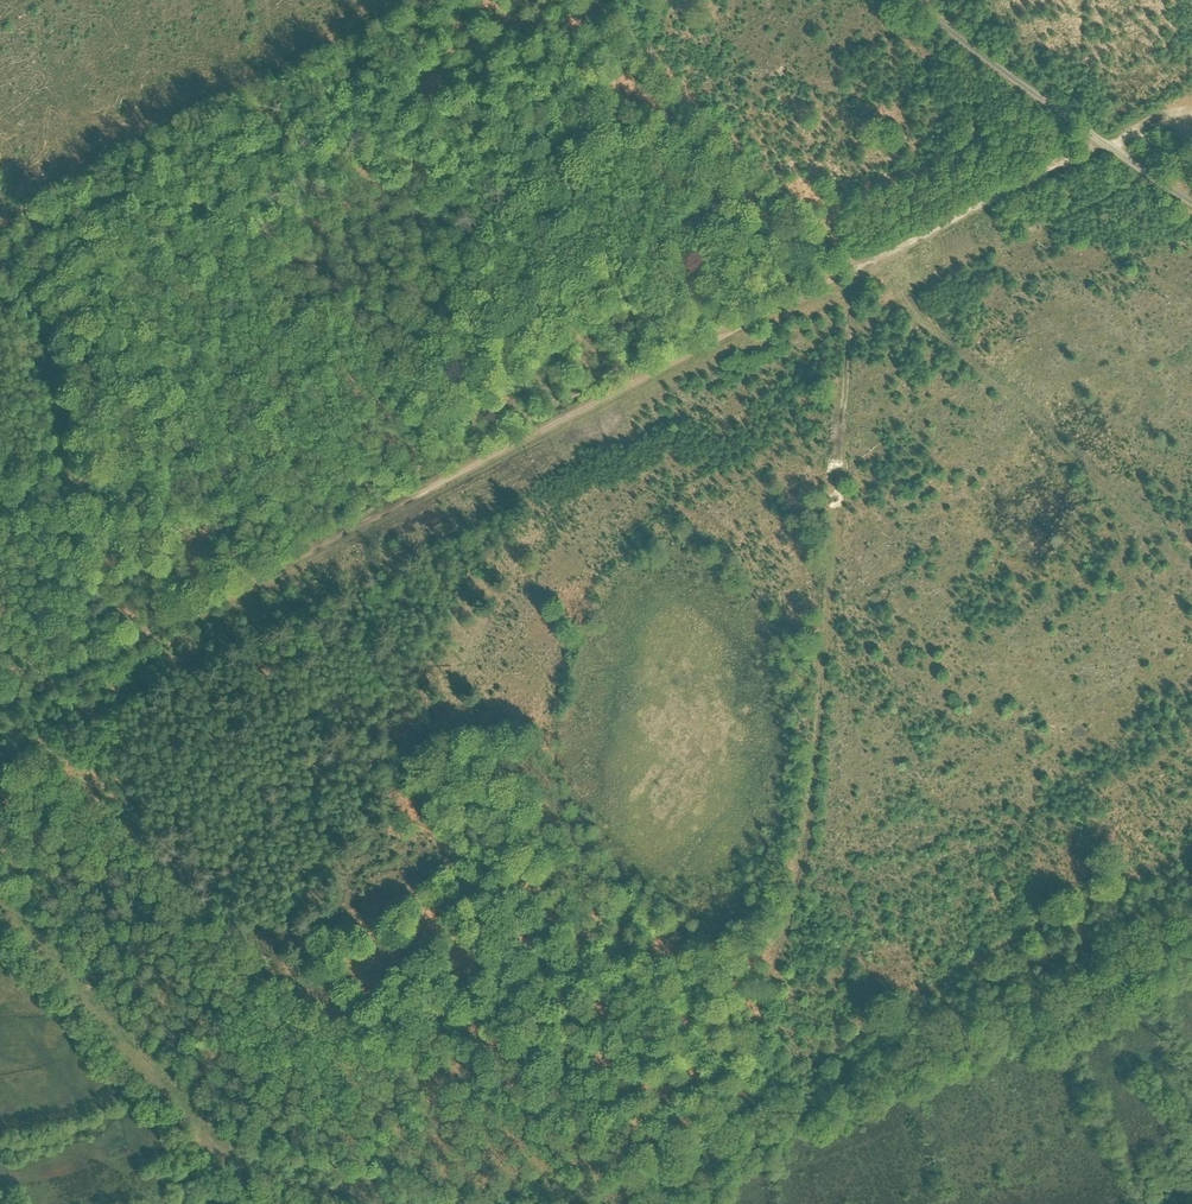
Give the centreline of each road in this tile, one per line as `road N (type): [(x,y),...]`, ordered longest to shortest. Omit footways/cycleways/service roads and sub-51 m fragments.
road 1 (track): [(92,662),(846,263)]
road 2 (track): [(846,263),(826,305),(790,866),(751,1085)]
road 3 (track): [(92,662),(41,332),(0,268)]
road 4 (track): [(846,263),(579,0)]
road 5 (unclassified): [(1191,203),(1095,145),(911,0)]
road 6 (track): [(1095,145),(846,263)]

